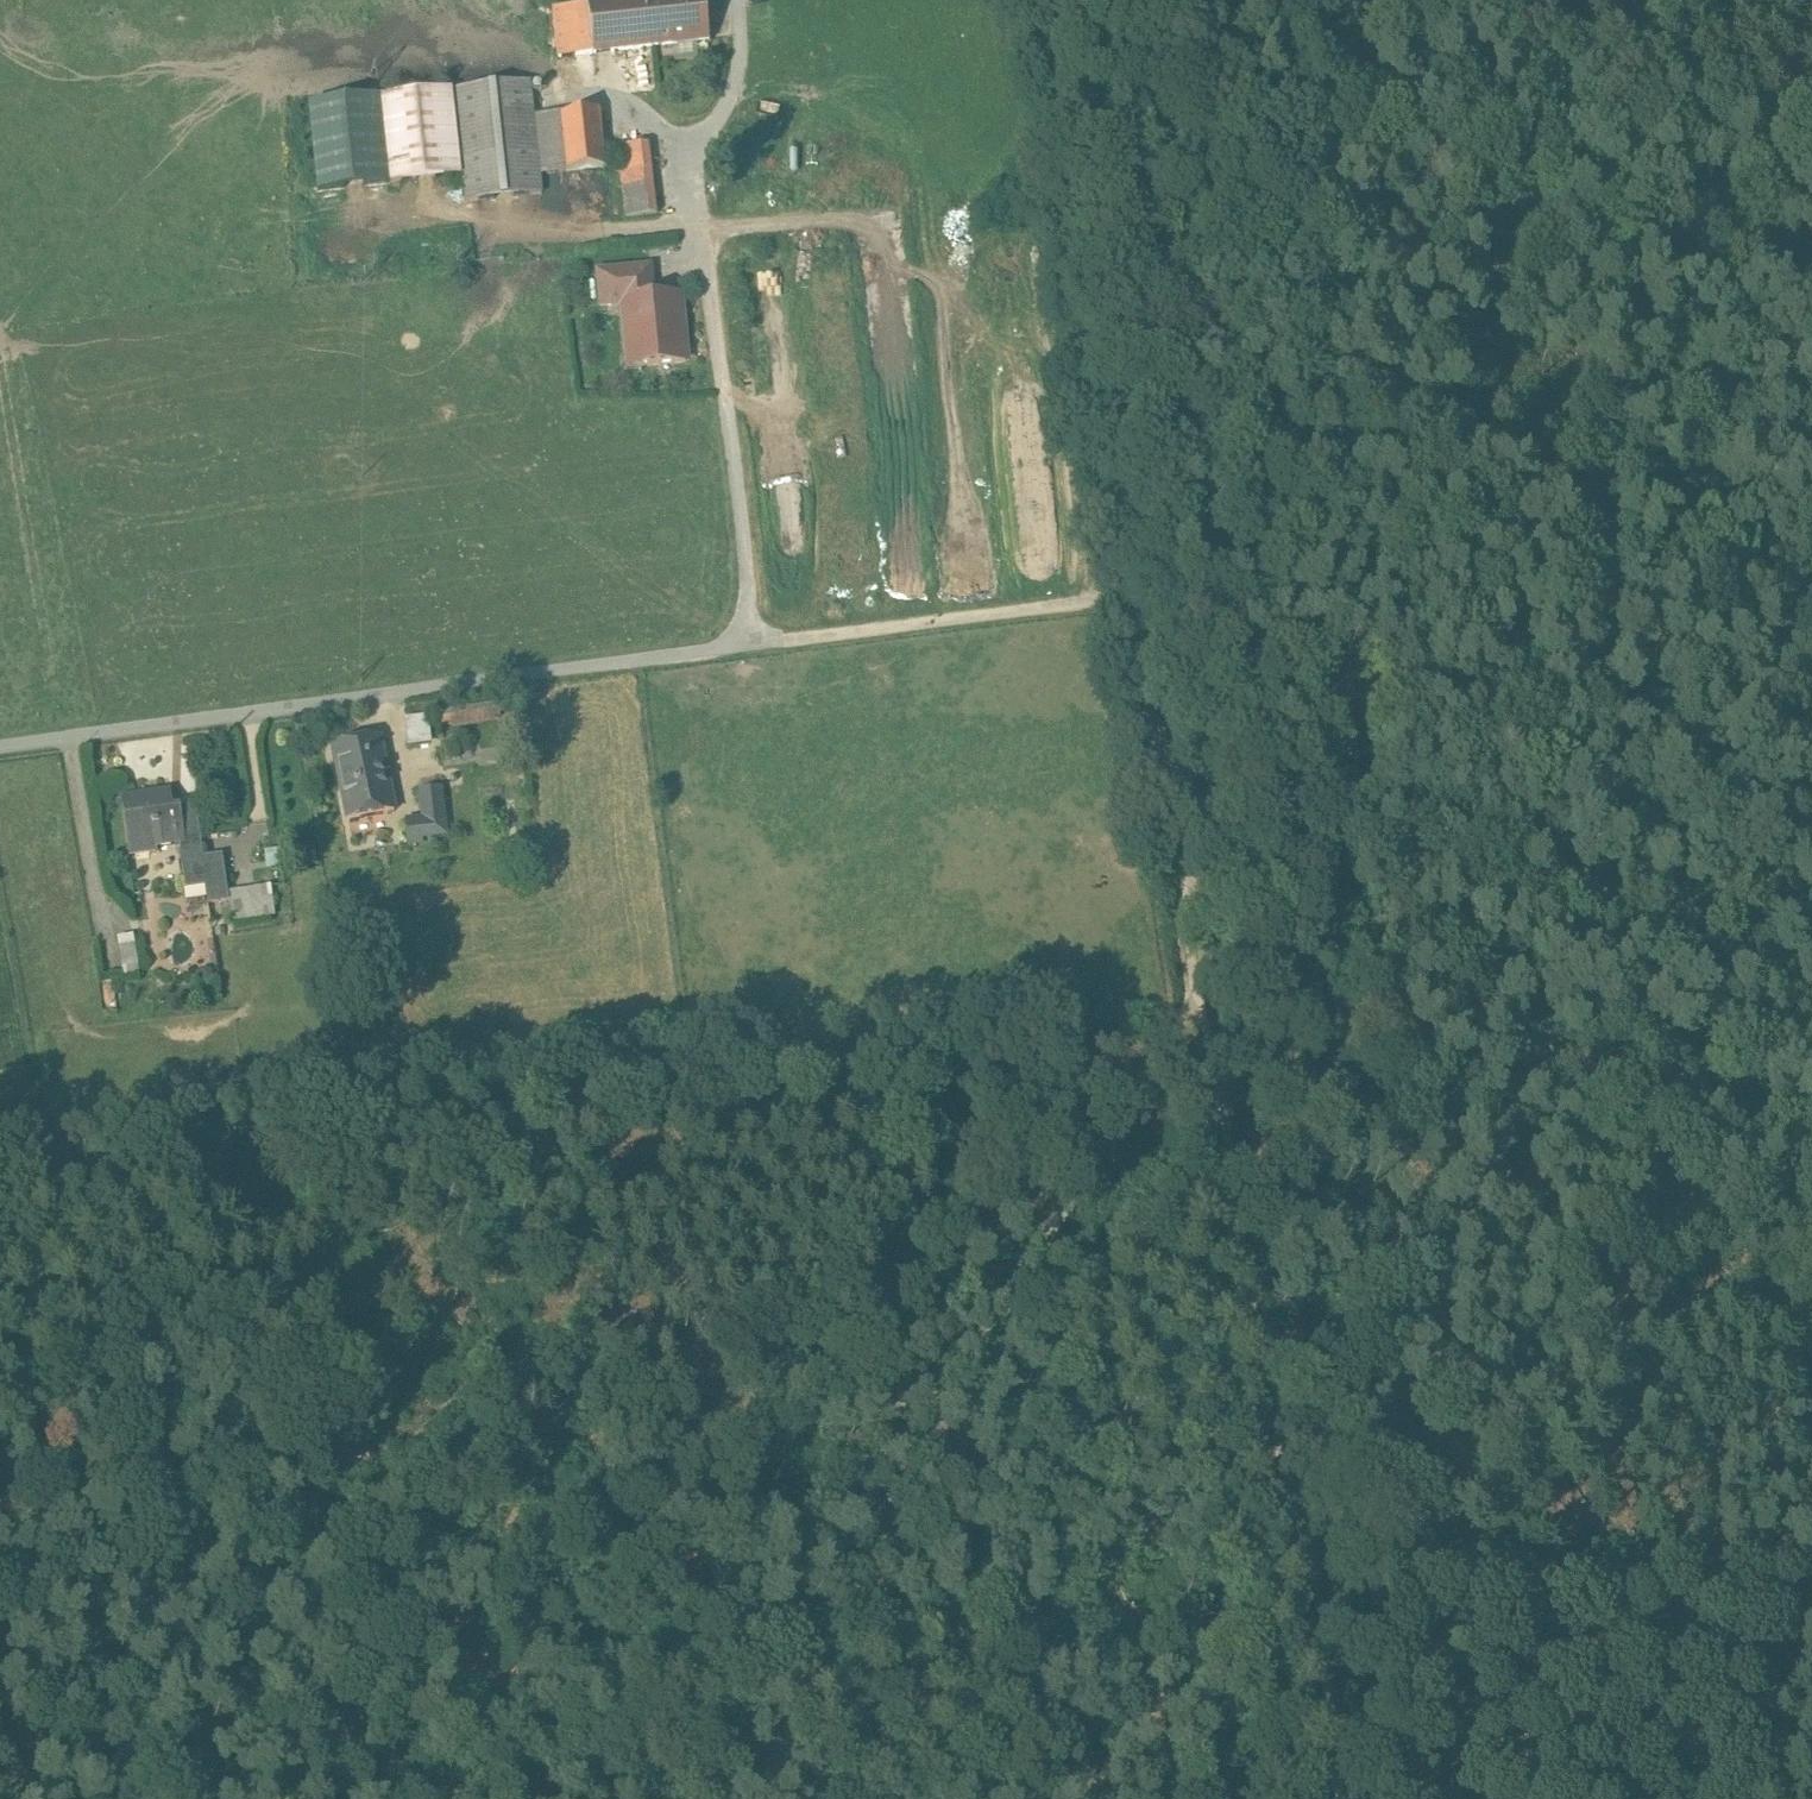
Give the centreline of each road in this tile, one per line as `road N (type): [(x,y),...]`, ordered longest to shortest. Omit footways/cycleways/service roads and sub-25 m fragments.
road 1 (track): [(1352,1798),(1170,984),(1139,589),(1081,265),(1044,0)]
road 2 (track): [(0,743),(1139,589)]
road 3 (track): [(1811,1156),(1170,984)]
road 4 (track): [(725,645),(745,601),(697,203),(702,148),(734,84),(741,0)]
road 5 (track): [(1740,1798),(1811,1624)]

